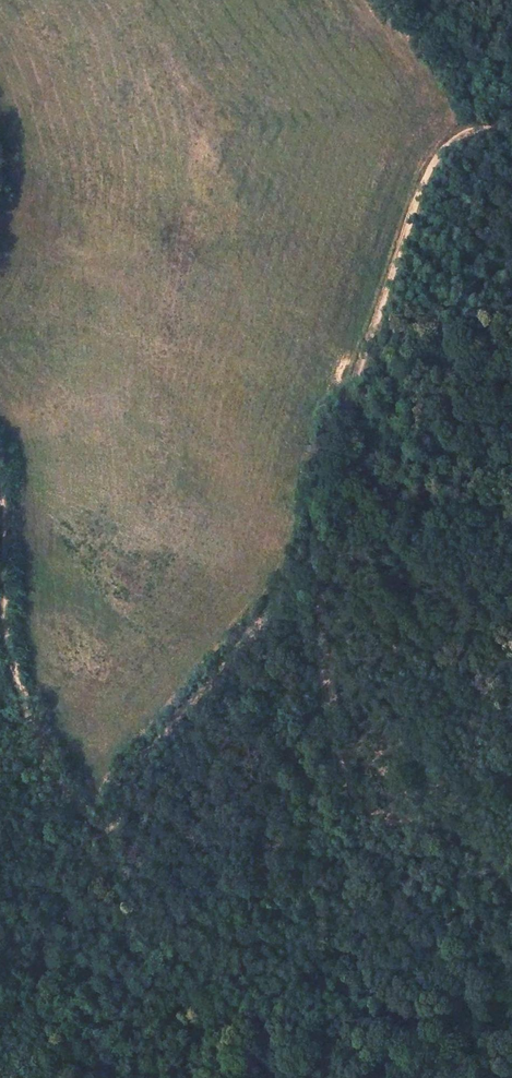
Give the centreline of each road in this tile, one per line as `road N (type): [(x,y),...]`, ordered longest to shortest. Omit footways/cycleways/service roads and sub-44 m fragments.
road 1 (track): [(311,583),(266,613),(135,763),(121,816),(107,826),(64,791),(20,689),(6,623),(0,488)]
road 2 (track): [(311,583),(353,383),(426,177),(451,140),(473,129),(511,131)]
road 3 (track): [(511,886),(464,836),(356,795),(345,778),(311,583)]

